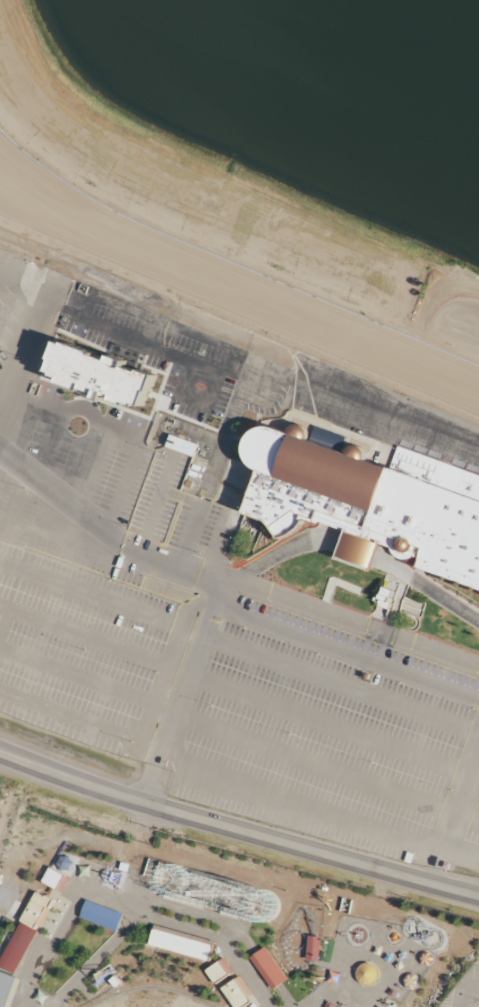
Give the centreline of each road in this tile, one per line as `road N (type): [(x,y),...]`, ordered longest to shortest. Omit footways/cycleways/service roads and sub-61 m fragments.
road 1 (tertiary): [(478,896),(140,802),(0,754)]

